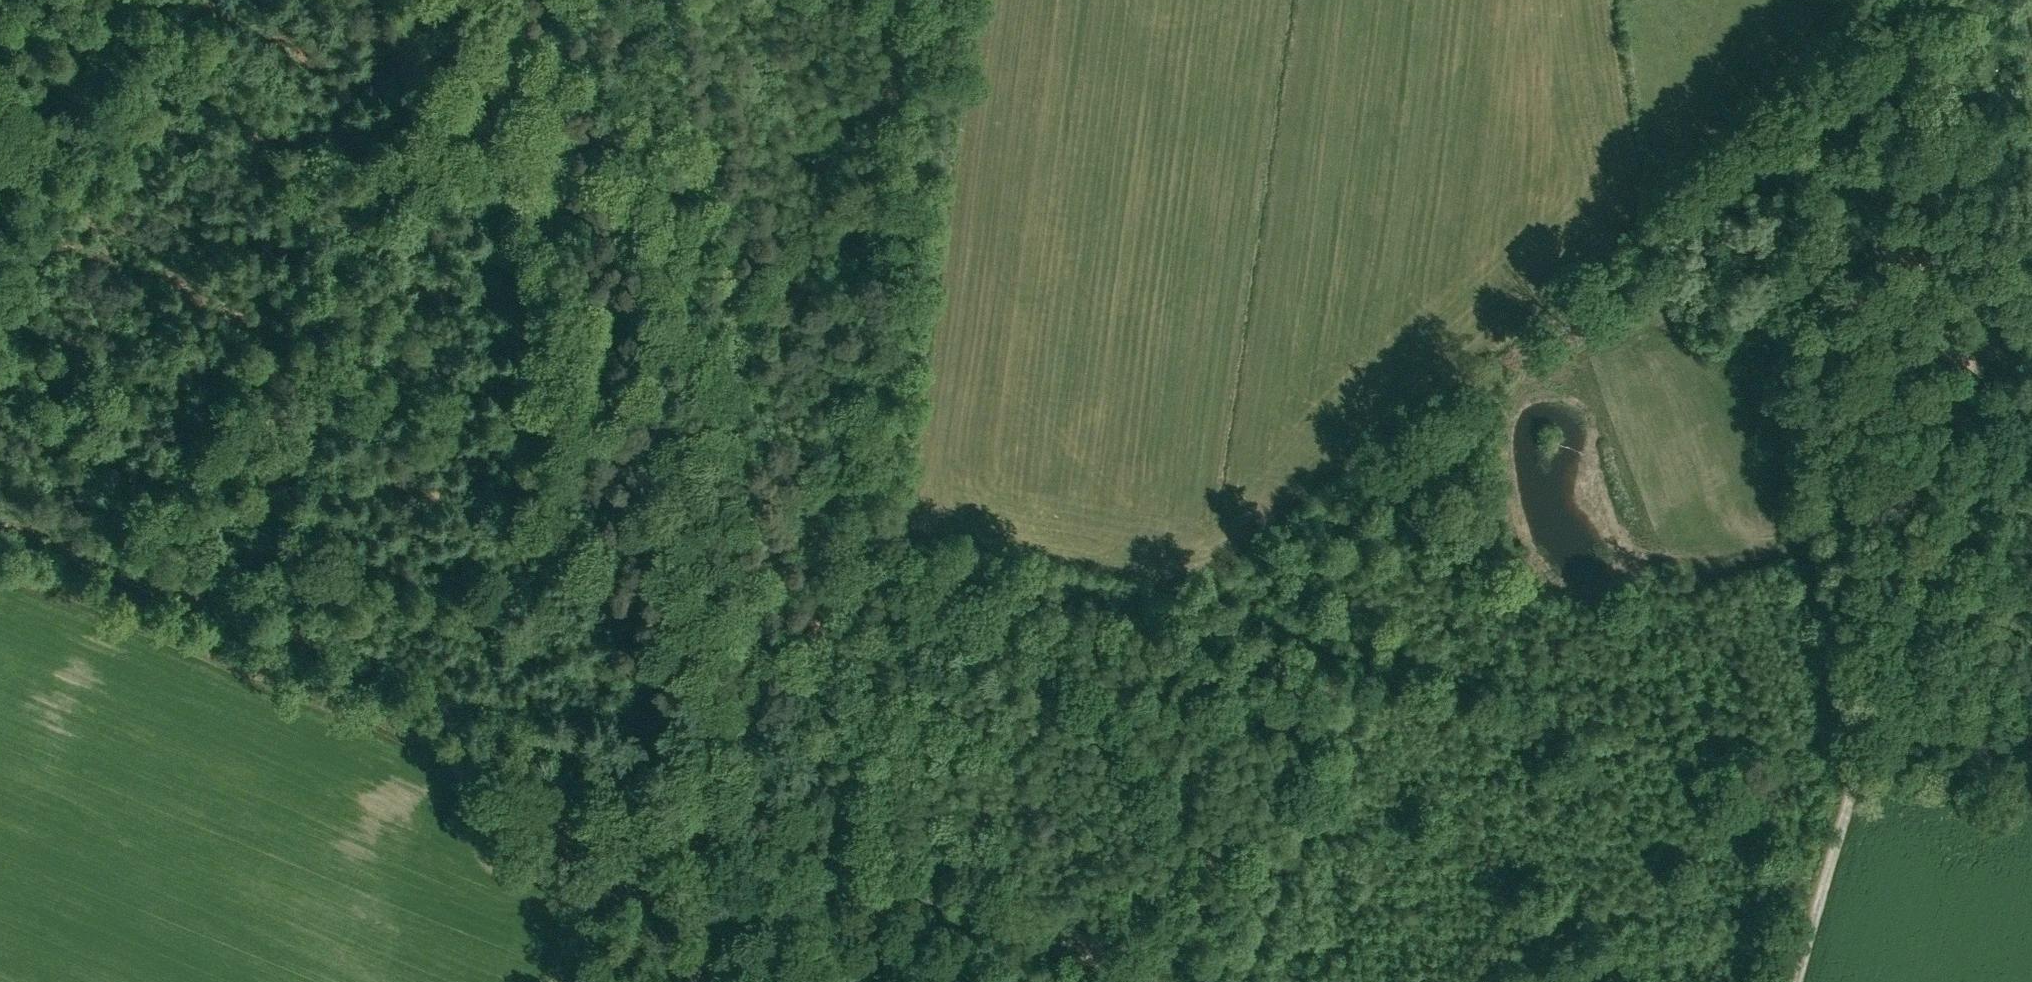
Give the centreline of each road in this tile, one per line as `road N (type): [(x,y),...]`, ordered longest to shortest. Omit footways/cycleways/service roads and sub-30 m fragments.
road 1 (track): [(687,981),(711,828),(716,727),(707,548),(672,271),(601,0)]

